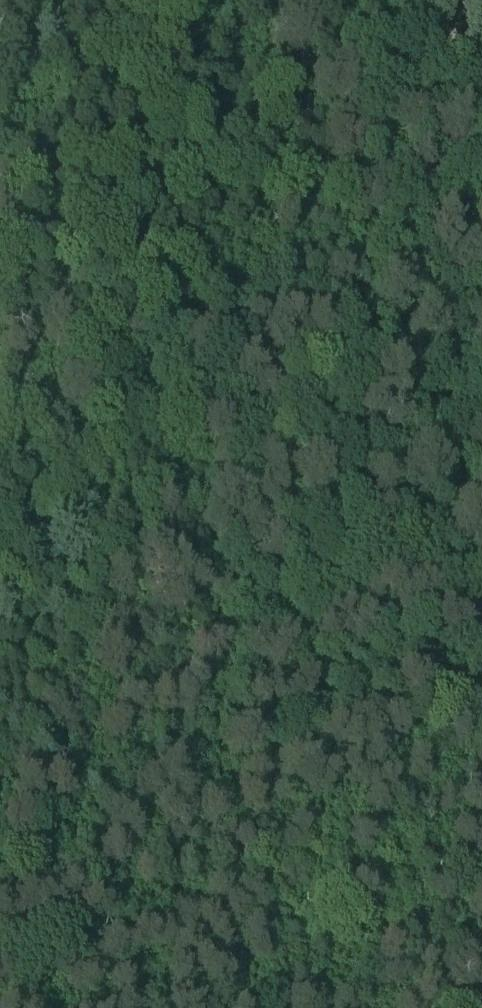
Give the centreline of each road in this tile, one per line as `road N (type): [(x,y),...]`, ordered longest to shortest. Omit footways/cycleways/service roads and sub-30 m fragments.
road 1 (track): [(345,0),(385,204),(411,231),(439,288),(481,513)]
road 2 (track): [(0,867),(481,689)]
road 3 (track): [(0,434),(84,420),(153,379),(211,312),(293,244),(385,204)]

